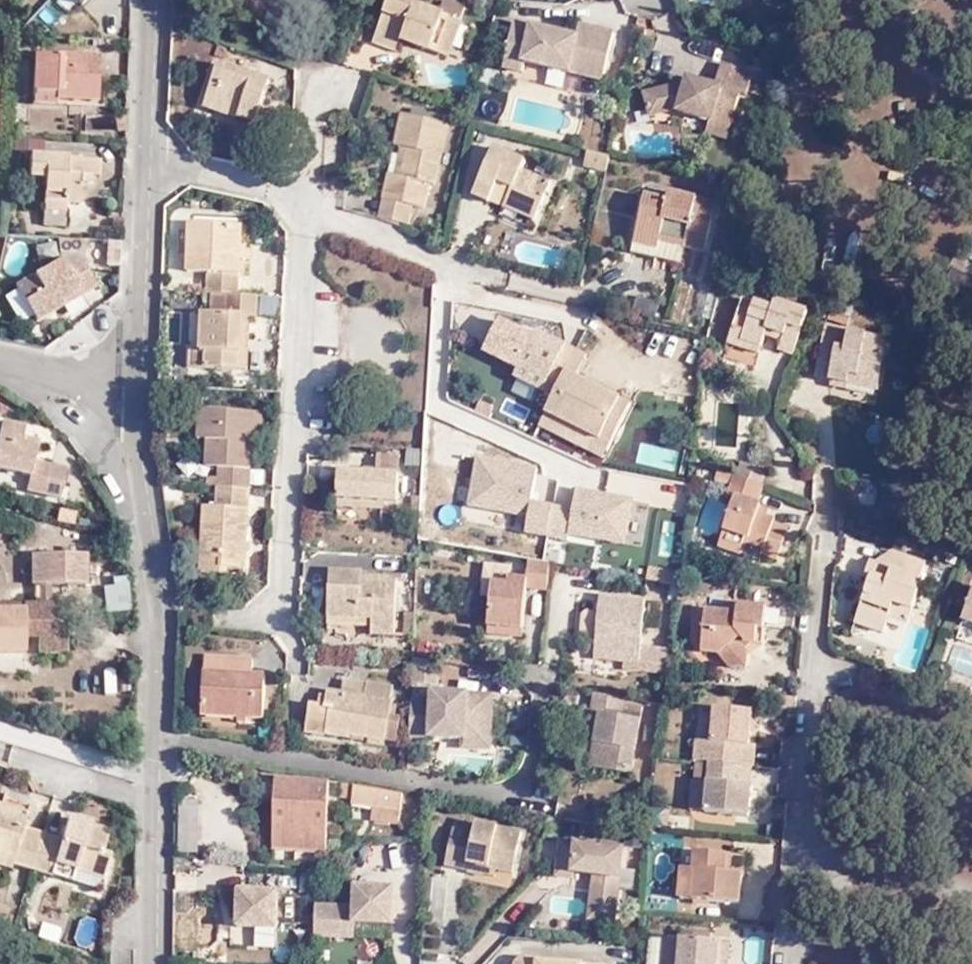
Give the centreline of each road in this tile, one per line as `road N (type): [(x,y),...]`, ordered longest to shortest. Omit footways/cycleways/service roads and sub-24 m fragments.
road 1 (residential): [(156,0),(140,404),(161,622),(152,963)]

